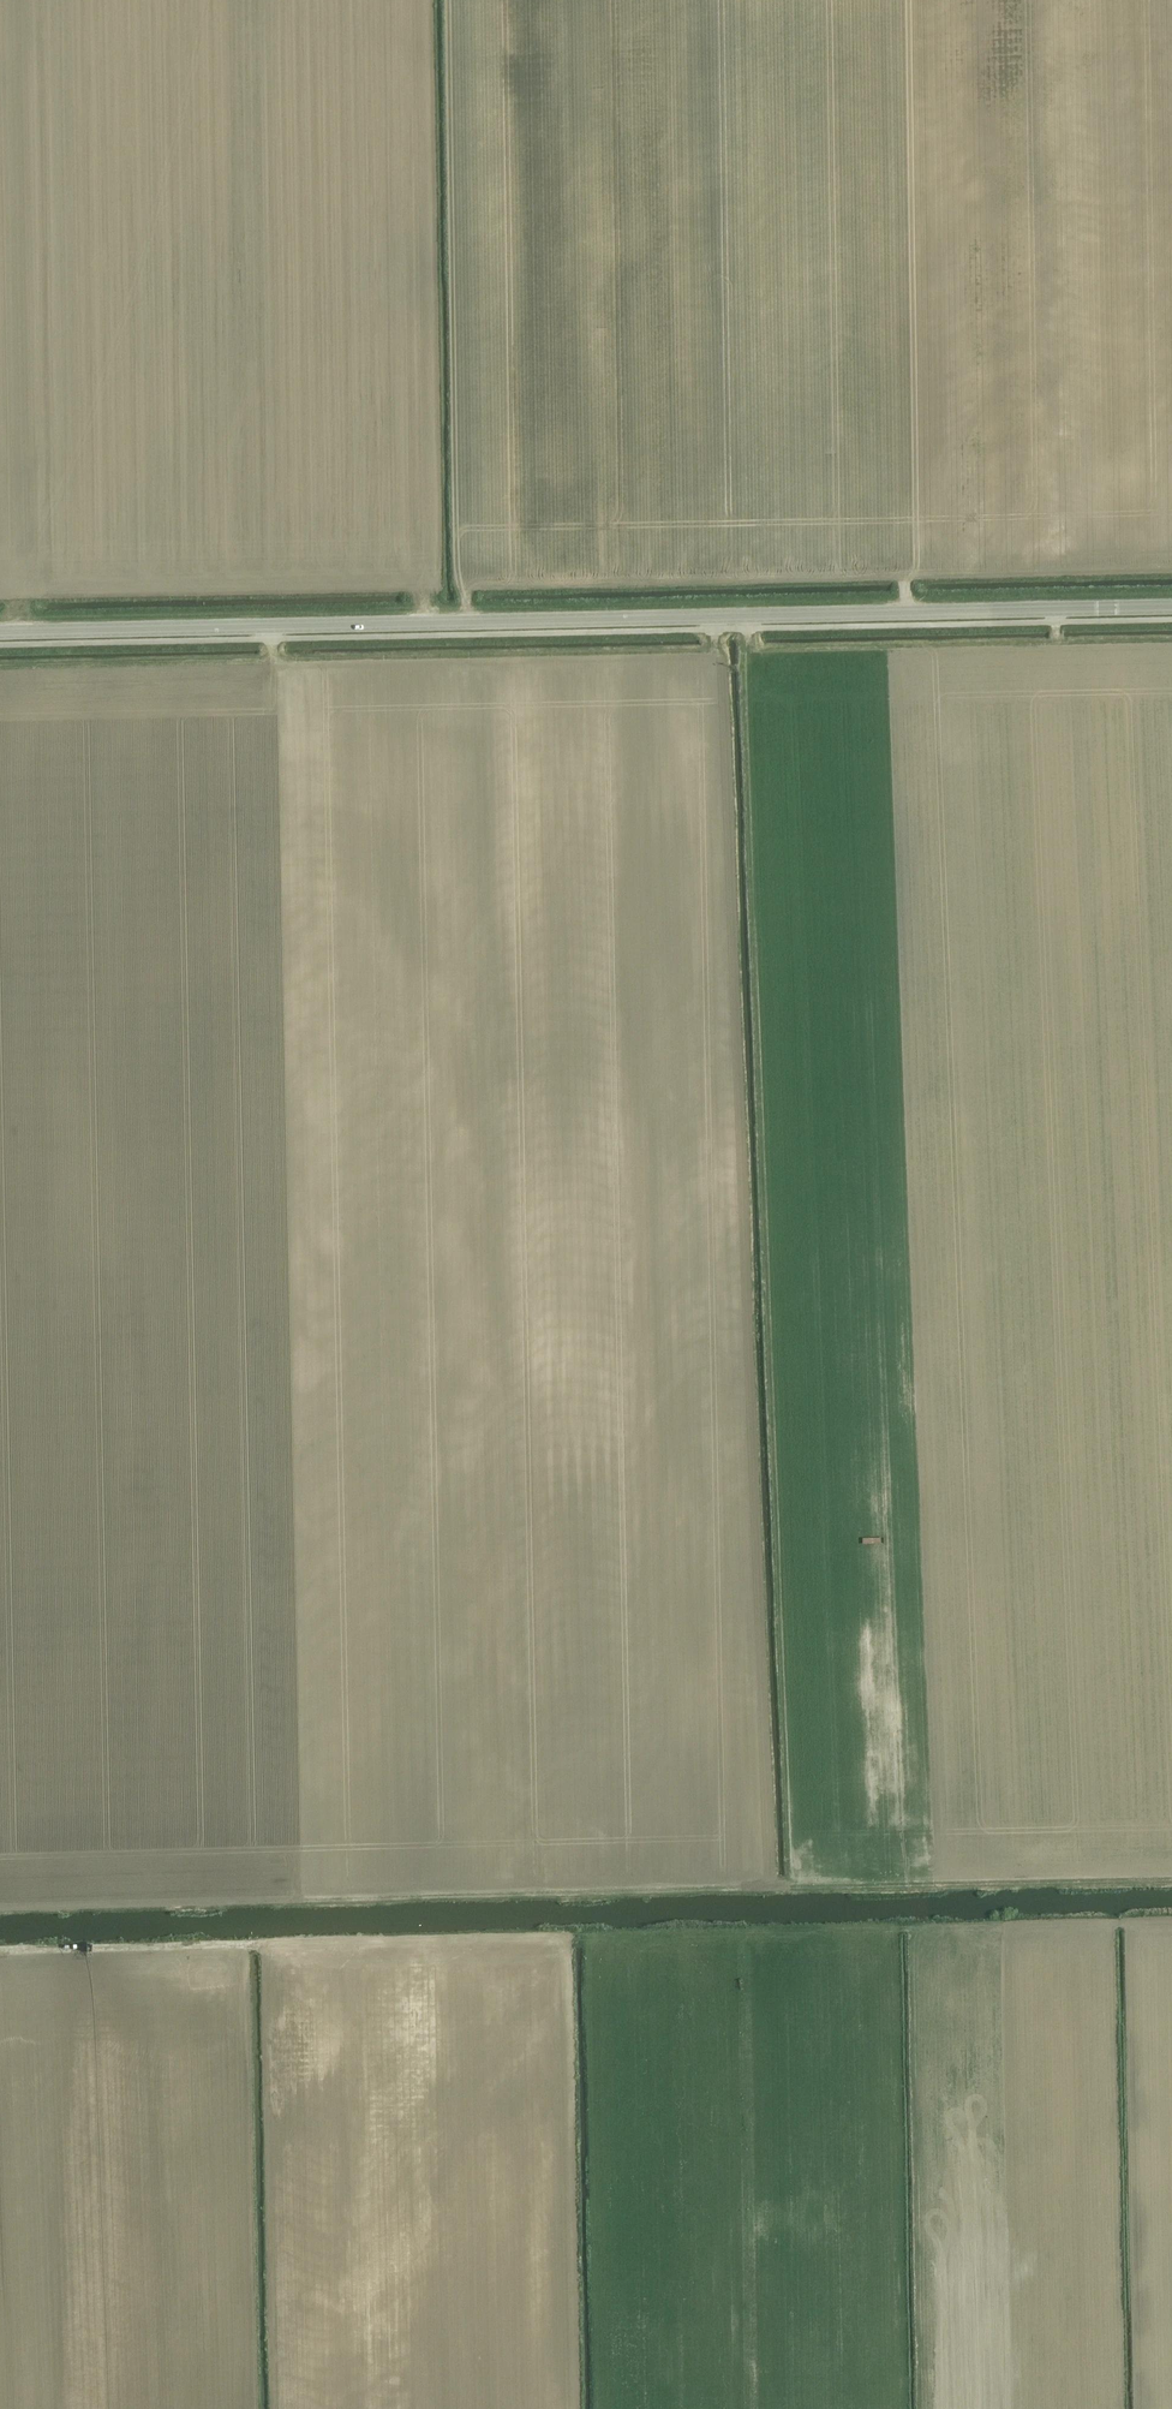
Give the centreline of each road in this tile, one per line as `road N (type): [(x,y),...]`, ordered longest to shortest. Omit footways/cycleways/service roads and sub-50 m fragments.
road 1 (tertiary): [(1171,607),(0,632)]
road 2 (track): [(0,1951),(256,1945)]

